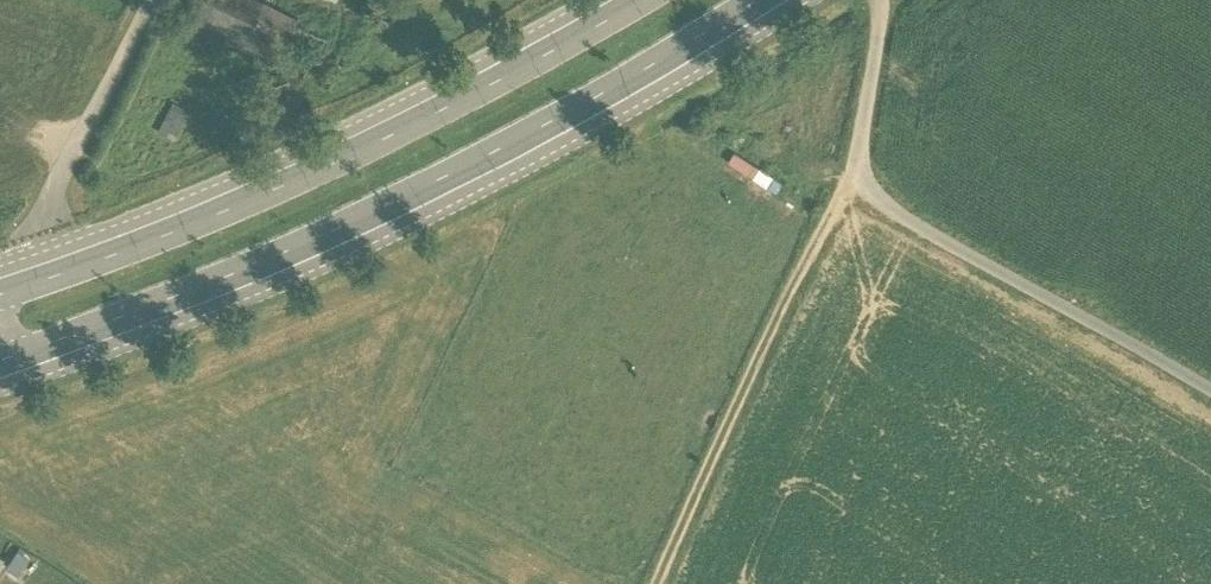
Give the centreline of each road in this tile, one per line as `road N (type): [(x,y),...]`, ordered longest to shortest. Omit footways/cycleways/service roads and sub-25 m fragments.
road 1 (primary): [(0,349),(402,187),(737,0)]
road 2 (primary): [(620,0),(362,139),(0,285)]
road 3 (unclassified): [(878,0),(864,184),(888,206),(1210,385)]
road 4 (track): [(650,583),(789,282),(859,167)]
road 5 (unclassified): [(149,0),(0,285)]

